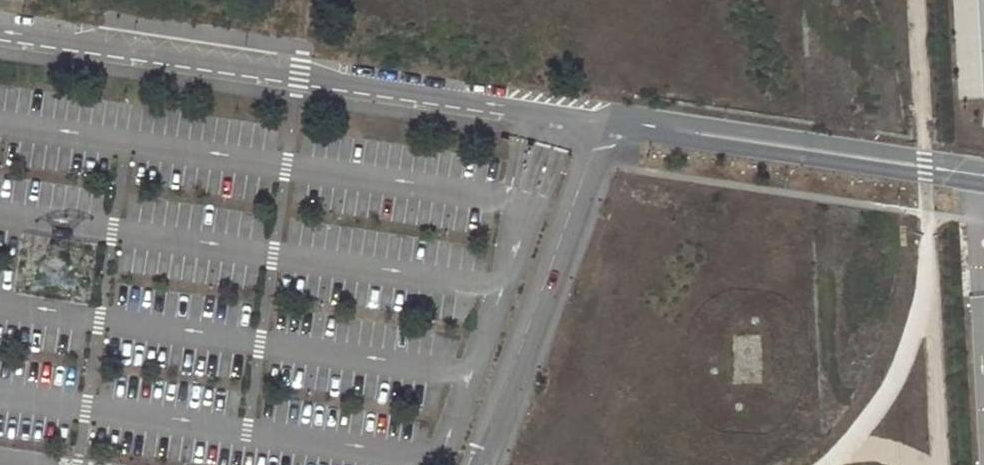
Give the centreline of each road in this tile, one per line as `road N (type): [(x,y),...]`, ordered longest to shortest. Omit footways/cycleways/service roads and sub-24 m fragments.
road 1 (unclassified): [(604,122),(0,33)]
road 2 (unclassified): [(604,122),(983,176)]
road 3 (residential): [(476,464),(604,122)]

